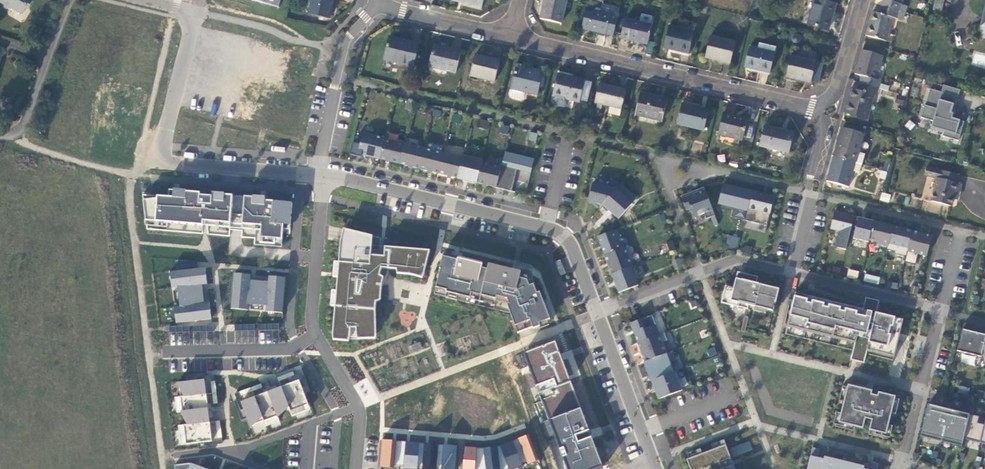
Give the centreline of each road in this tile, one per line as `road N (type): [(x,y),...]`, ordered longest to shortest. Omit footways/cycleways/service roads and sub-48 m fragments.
road 1 (residential): [(597,315),(740,261),(984,322)]
road 2 (residential): [(321,176),(547,227),(571,246),(597,315)]
road 3 (residential): [(819,110),(513,38)]
road 4 (residential): [(321,176),(313,321),(358,406),(357,468)]
road 5 (unclassified): [(23,126),(144,158),(321,176)]
road 6 (residential): [(321,176),(347,39),(377,4)]
road 7 (residential): [(597,315),(652,461)]
road 8 (residential): [(513,38),(377,4)]
road 9 (residential): [(71,0),(23,126)]
road 10 (residential): [(863,0),(836,94),(819,110)]

